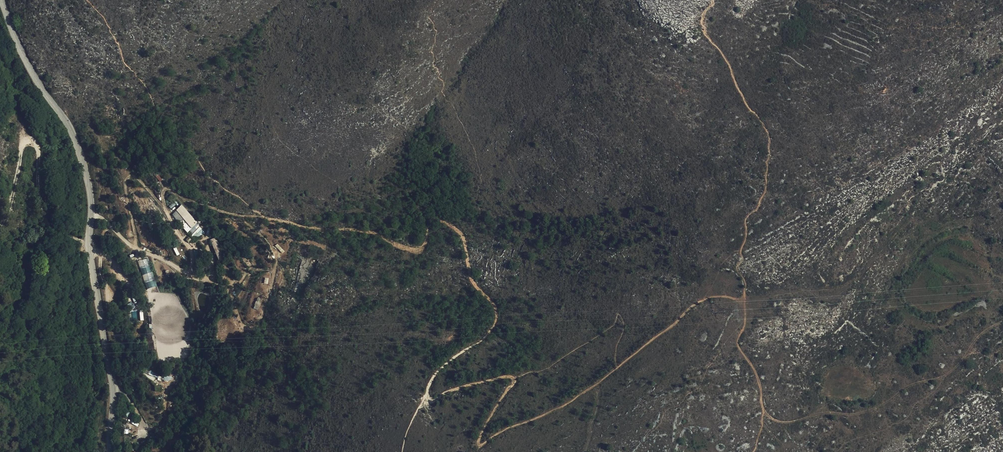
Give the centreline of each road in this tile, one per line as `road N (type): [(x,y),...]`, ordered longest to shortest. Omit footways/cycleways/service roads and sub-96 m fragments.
road 1 (secondary): [(110,451),(111,383),(90,260),(84,163),(2,0)]
road 2 (track): [(425,400),(444,366),(490,333),(496,318),(471,279),(458,229),(436,218),(416,250),(368,230),(265,216)]
road 3 (track): [(265,216),(219,210),(166,189),(168,222),(194,252),(193,274),(133,247),(91,214)]
road 4 (track): [(764,410),(784,423),(869,411),(943,378),(1002,321)]
road 5 (track): [(517,378),(480,448),(618,369)]
road 6 (track): [(618,369),(701,301),(744,302)]
road 7 (track): [(133,247),(129,176),(168,222)]

